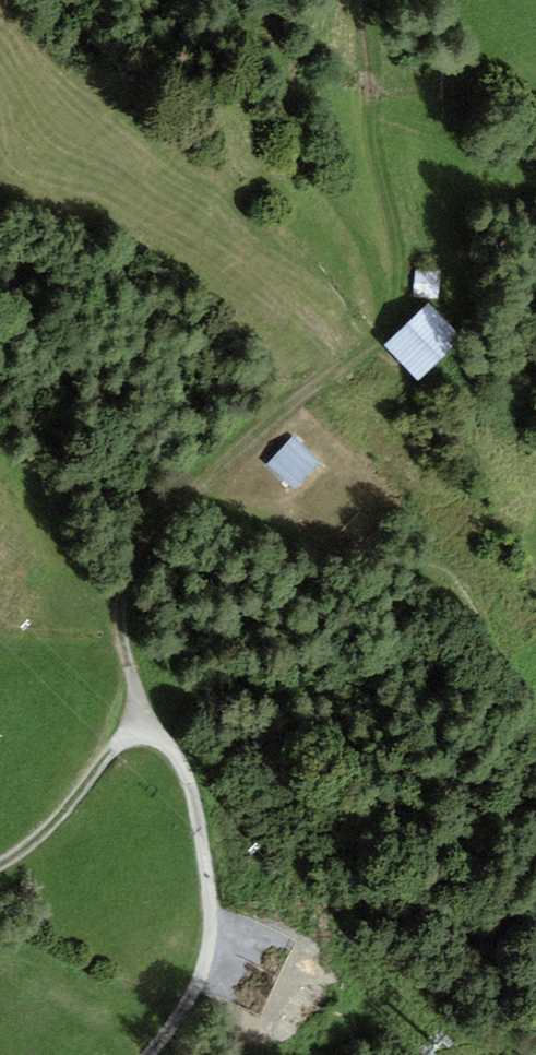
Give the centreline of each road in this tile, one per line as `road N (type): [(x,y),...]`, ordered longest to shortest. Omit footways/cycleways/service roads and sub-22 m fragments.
road 1 (track): [(147,719),(121,606),(152,528),(373,336)]
road 2 (track): [(143,1054),(210,959),(215,910),(188,780),(147,719)]
road 3 (track): [(373,336),(382,287),(371,256),(300,141),(278,0)]
road 4 (track): [(373,336),(399,279),(371,105),(368,24),(377,0)]
road 5 (track): [(147,719),(117,742),(57,820),(0,866)]

